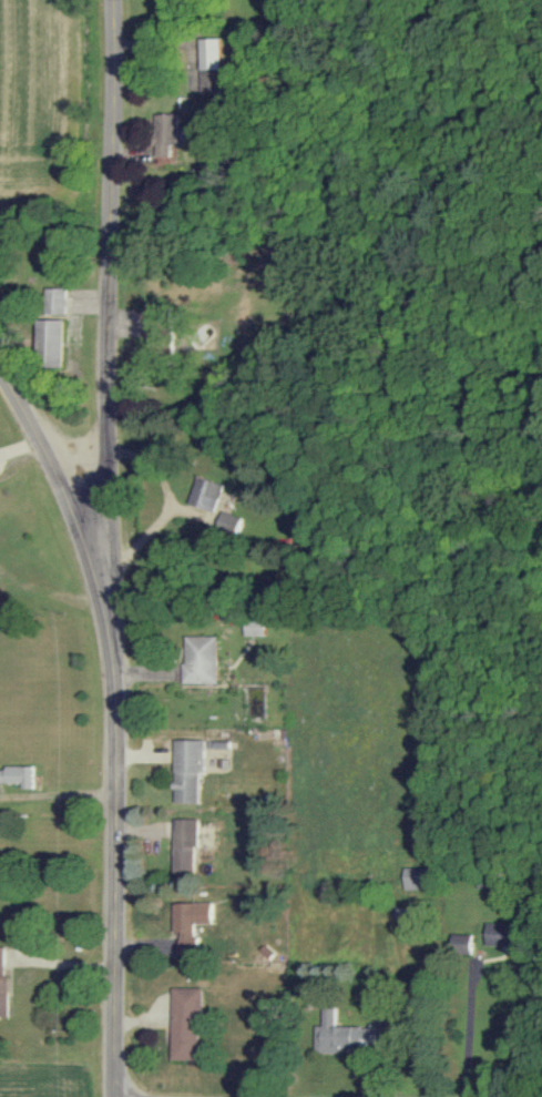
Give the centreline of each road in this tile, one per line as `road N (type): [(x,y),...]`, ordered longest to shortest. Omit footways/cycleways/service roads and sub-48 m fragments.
road 1 (tertiary): [(115,1096),(120,755),(105,602),(45,428),(0,349)]
road 2 (residential): [(120,755),(120,0)]

